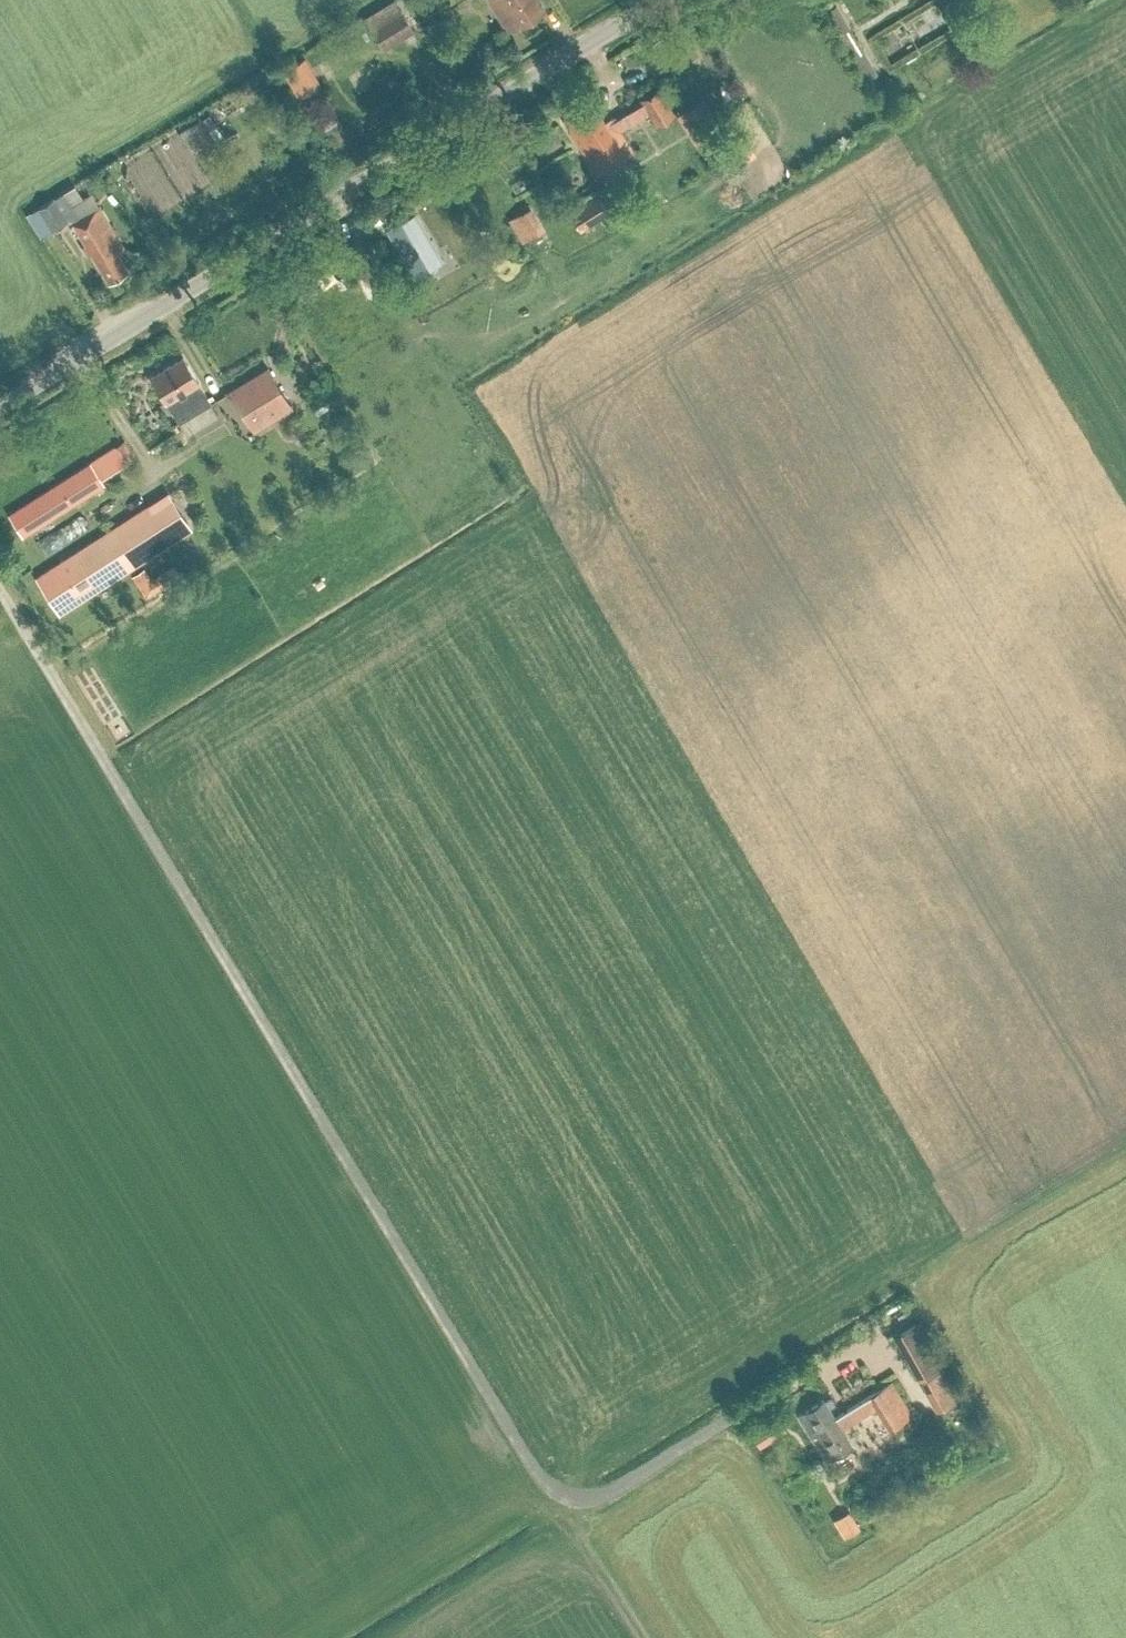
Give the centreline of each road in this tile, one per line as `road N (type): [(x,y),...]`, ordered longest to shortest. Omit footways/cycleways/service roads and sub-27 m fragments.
road 1 (tertiary): [(0,406),(653,0)]

